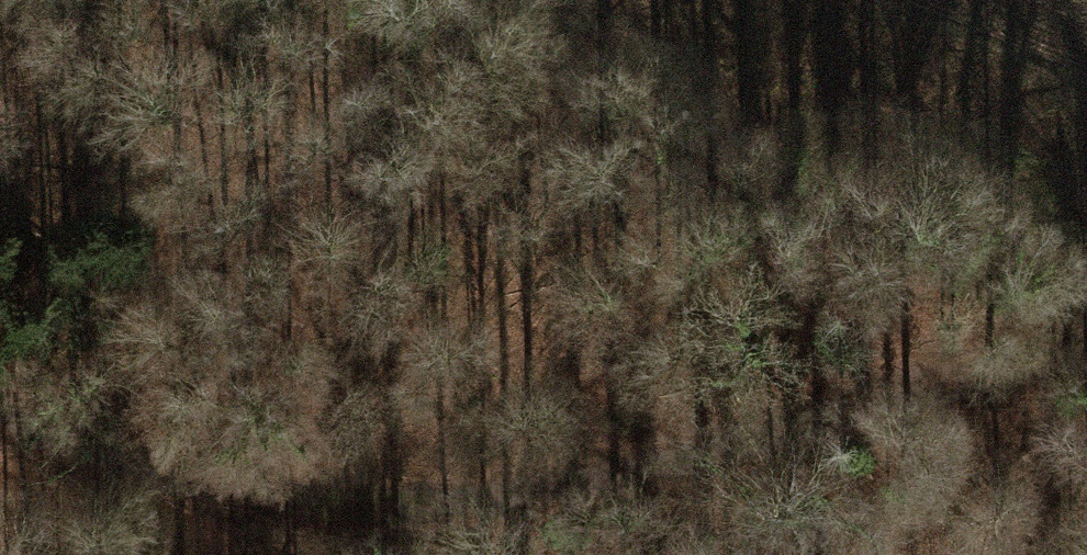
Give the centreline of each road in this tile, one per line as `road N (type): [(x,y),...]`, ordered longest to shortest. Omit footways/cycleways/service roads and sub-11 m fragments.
road 1 (track): [(1086,338),(980,381),(635,471),(450,501),(365,506),(212,492),(69,449),(0,412)]
road 2 (track): [(405,0),(897,224),(1015,263),(1086,273)]

